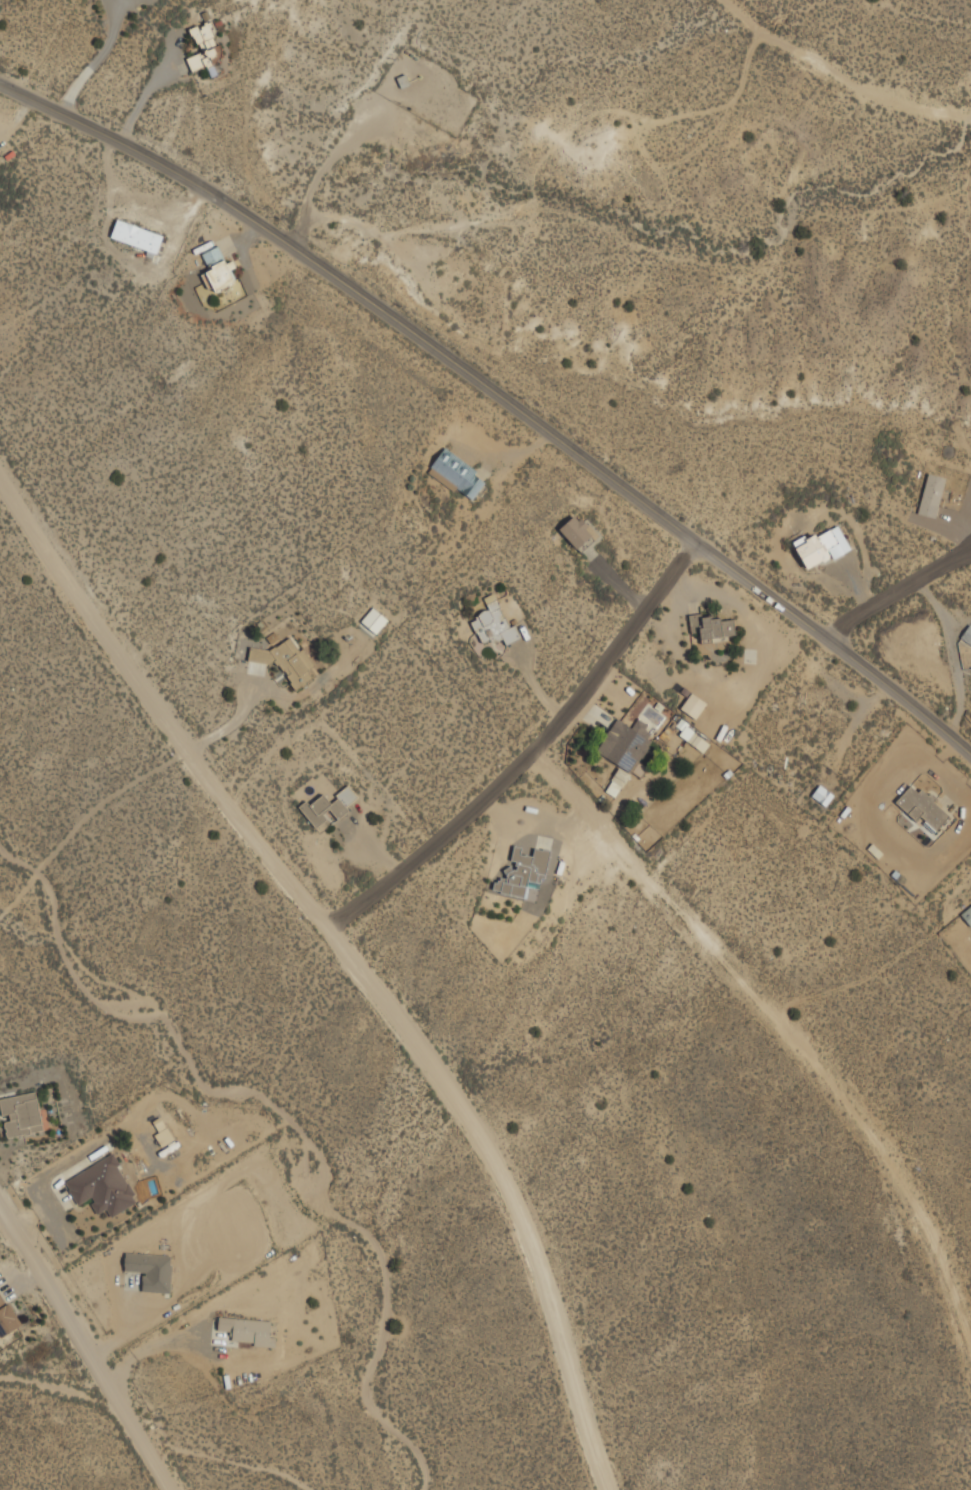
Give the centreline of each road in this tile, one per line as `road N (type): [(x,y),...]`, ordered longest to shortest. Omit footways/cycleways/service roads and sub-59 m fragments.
road 1 (residential): [(607,1489),(521,1223),(464,1114),(65,583),(0,478)]
road 2 (tertiary): [(0,85),(179,174),(250,219),(482,383),(970,754)]
road 3 (residential): [(970,1371),(940,1267),(879,1145),(538,753)]
road 4 (residential): [(327,927),(538,753),(692,540)]
road 5 (residential): [(171,1489),(0,1214)]
road 6 (track): [(970,121),(826,75),(725,0)]
road 7 (residential): [(825,638),(970,542)]

